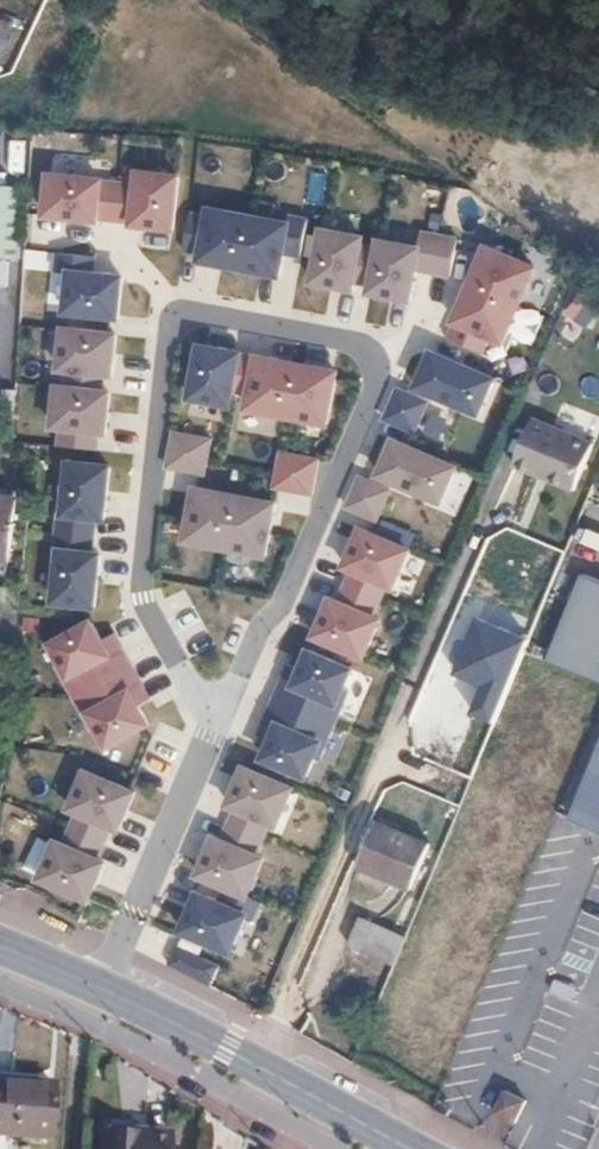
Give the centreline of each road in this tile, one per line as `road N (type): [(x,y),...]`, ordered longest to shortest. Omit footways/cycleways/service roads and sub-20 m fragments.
road 1 (residential): [(214,738),(372,401),(373,362),(357,346),(209,310),(182,320),(163,340),(141,556),(152,625)]
road 2 (secondary): [(104,995),(228,1049),(405,1148)]
road 3 (residential): [(104,995),(214,738)]
road 4 (residential): [(152,625),(214,738)]

